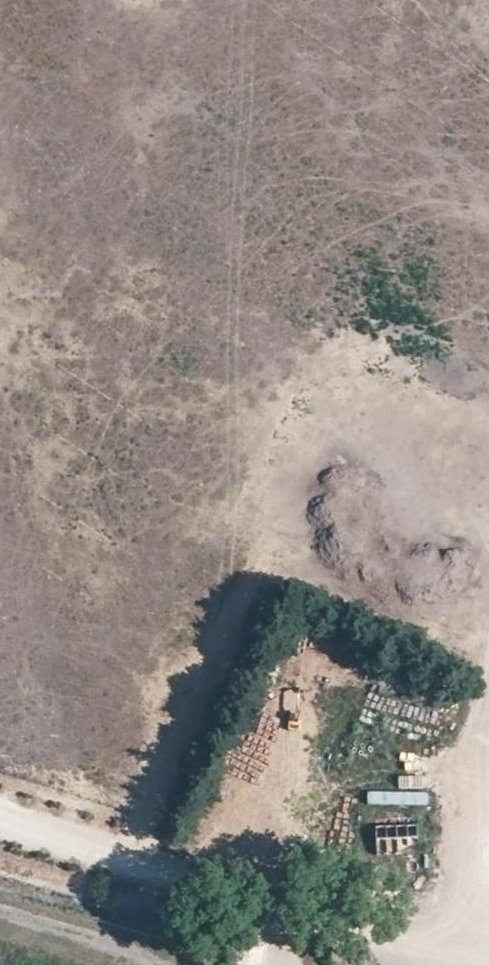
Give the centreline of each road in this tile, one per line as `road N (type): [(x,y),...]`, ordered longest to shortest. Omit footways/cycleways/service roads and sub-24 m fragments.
road 1 (track): [(165,878),(0,811)]
road 2 (track): [(0,909),(155,964)]

